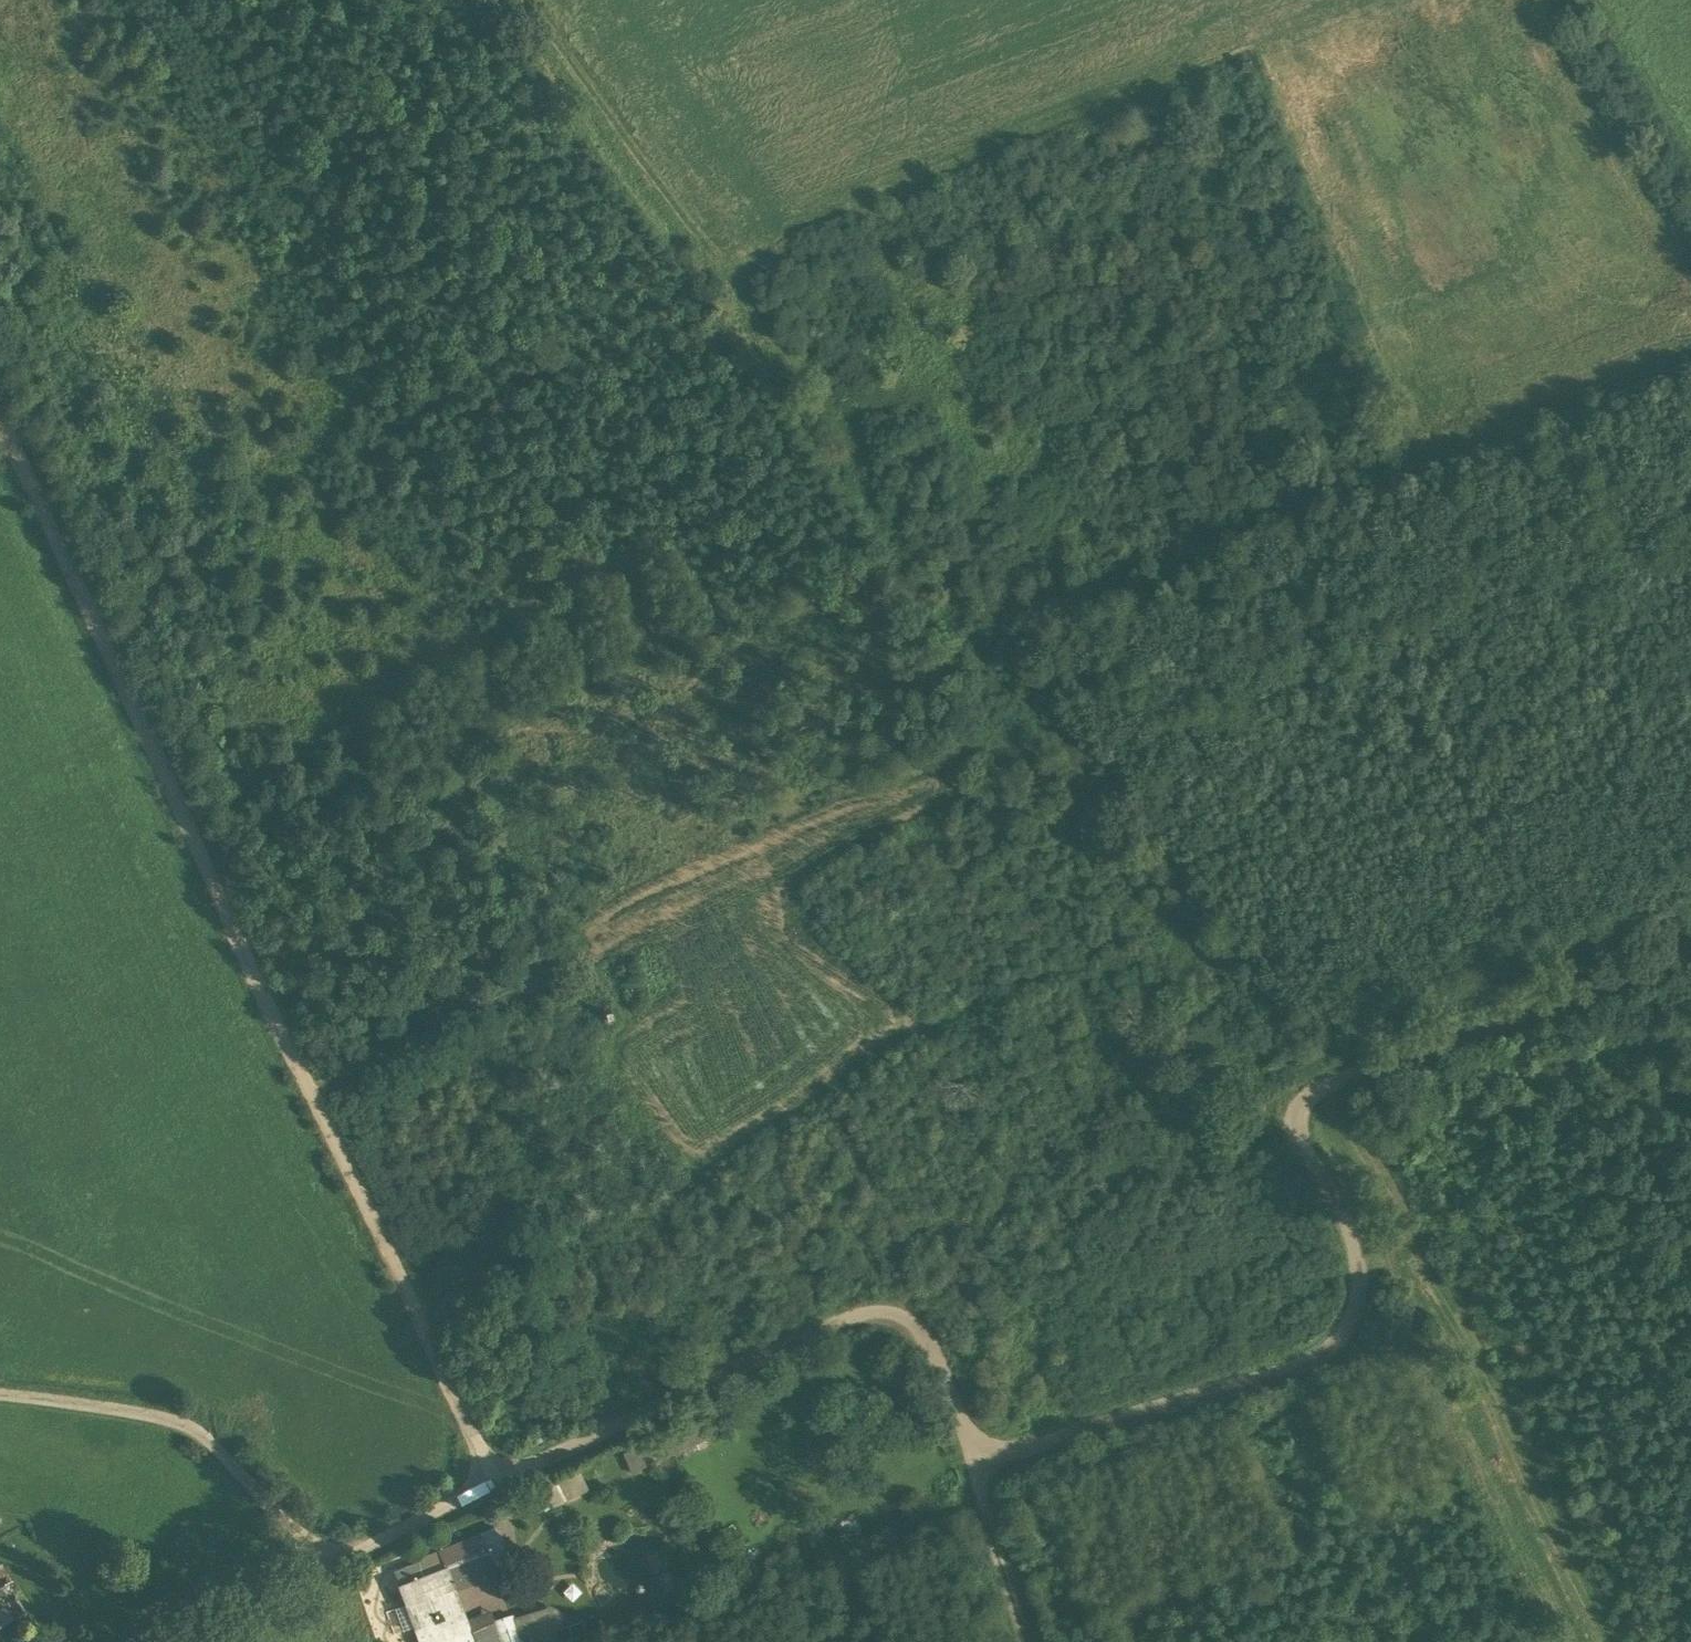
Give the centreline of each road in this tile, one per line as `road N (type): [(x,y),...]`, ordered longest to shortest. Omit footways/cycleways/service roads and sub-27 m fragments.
road 1 (track): [(495,1478),(0,418)]
road 2 (track): [(1690,958),(1366,1076),(1338,1074),(1312,1087),(1294,1121),(1353,1235),(1360,1277),(1357,1316),(1324,1353),(1161,1411),(1012,1449),(968,1453)]
road 3 (track): [(783,339),(529,0)]
road 4 (track): [(632,1014),(580,954),(314,1095)]
road 5 (track): [(1690,238),(1541,0)]
road 6 (track): [(1434,457),(1690,348)]
road 7 (track): [(968,1453),(1032,1641)]

